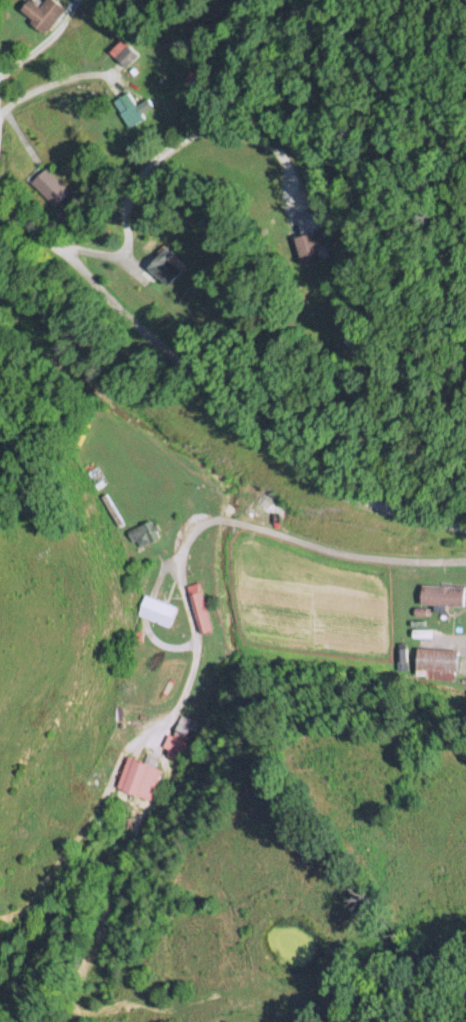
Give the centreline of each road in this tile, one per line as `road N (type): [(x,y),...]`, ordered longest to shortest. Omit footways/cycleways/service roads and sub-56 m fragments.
road 1 (residential): [(449,528),(433,490),(298,436),(0,207)]
road 2 (residential): [(157,680),(201,555),(433,555),(449,528)]
road 3 (residential): [(85,272),(231,94),(326,0)]

